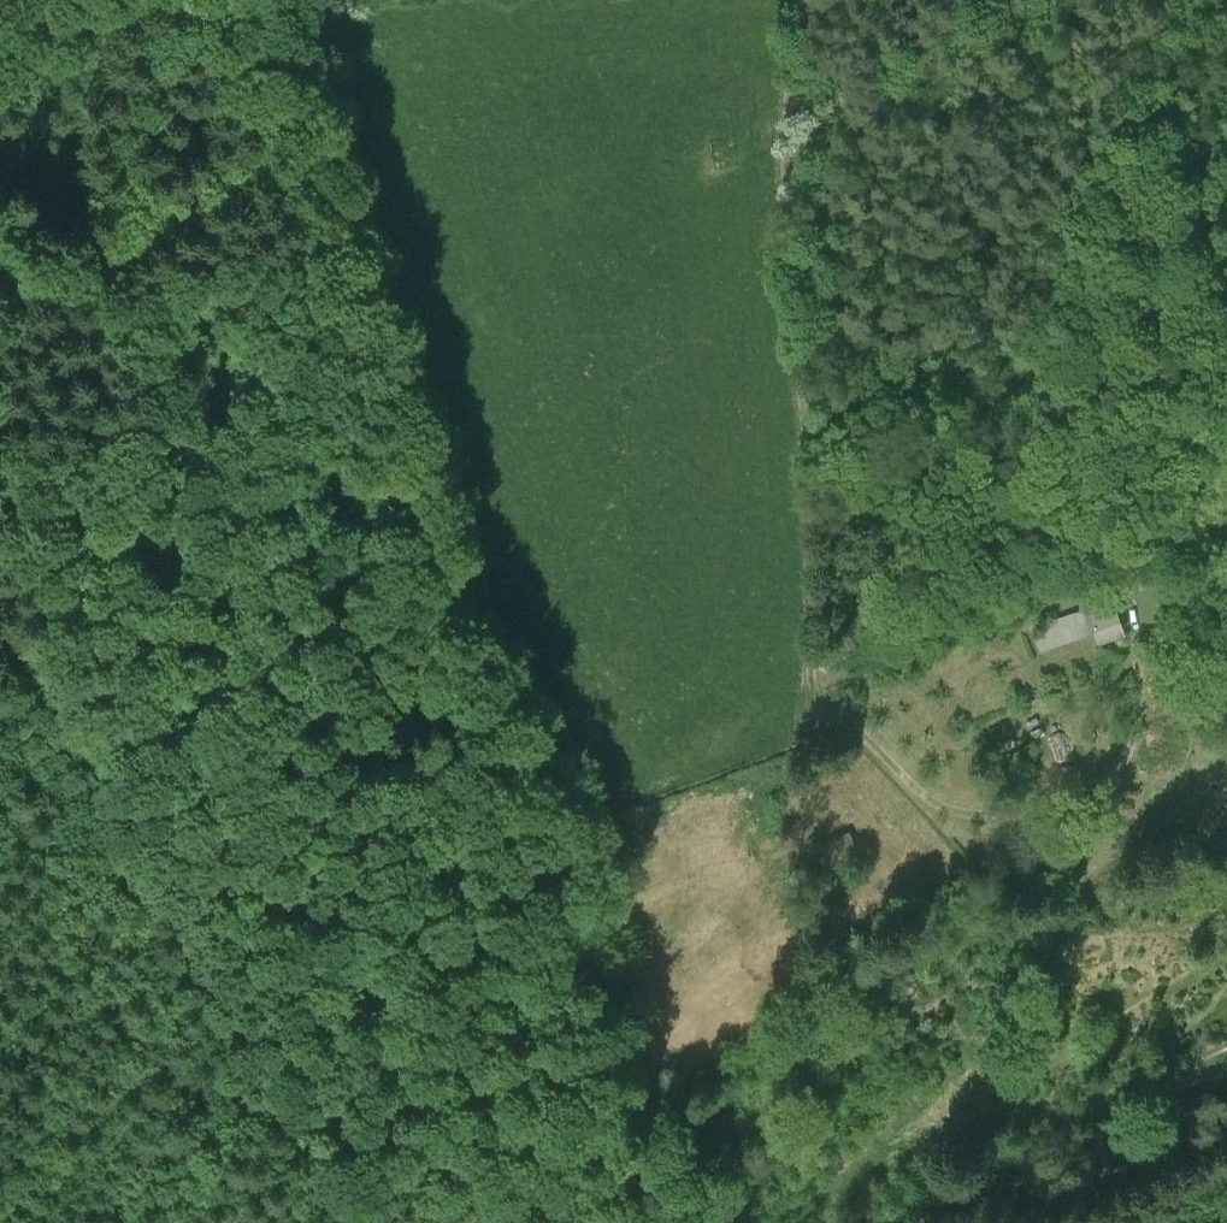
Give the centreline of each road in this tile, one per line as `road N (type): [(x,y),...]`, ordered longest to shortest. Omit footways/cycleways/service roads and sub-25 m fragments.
road 1 (track): [(1138,633),(1141,732),(1094,787),(1045,806),(992,814),(954,810),(922,795),(849,731),(812,683),(807,455),(786,216),(790,94),(807,0)]
road 2 (track): [(521,1222),(550,1161),(555,1127),(553,1042),(538,965),(501,874),(346,658),(310,617),(258,580),(199,556),(139,542),(0,546)]

